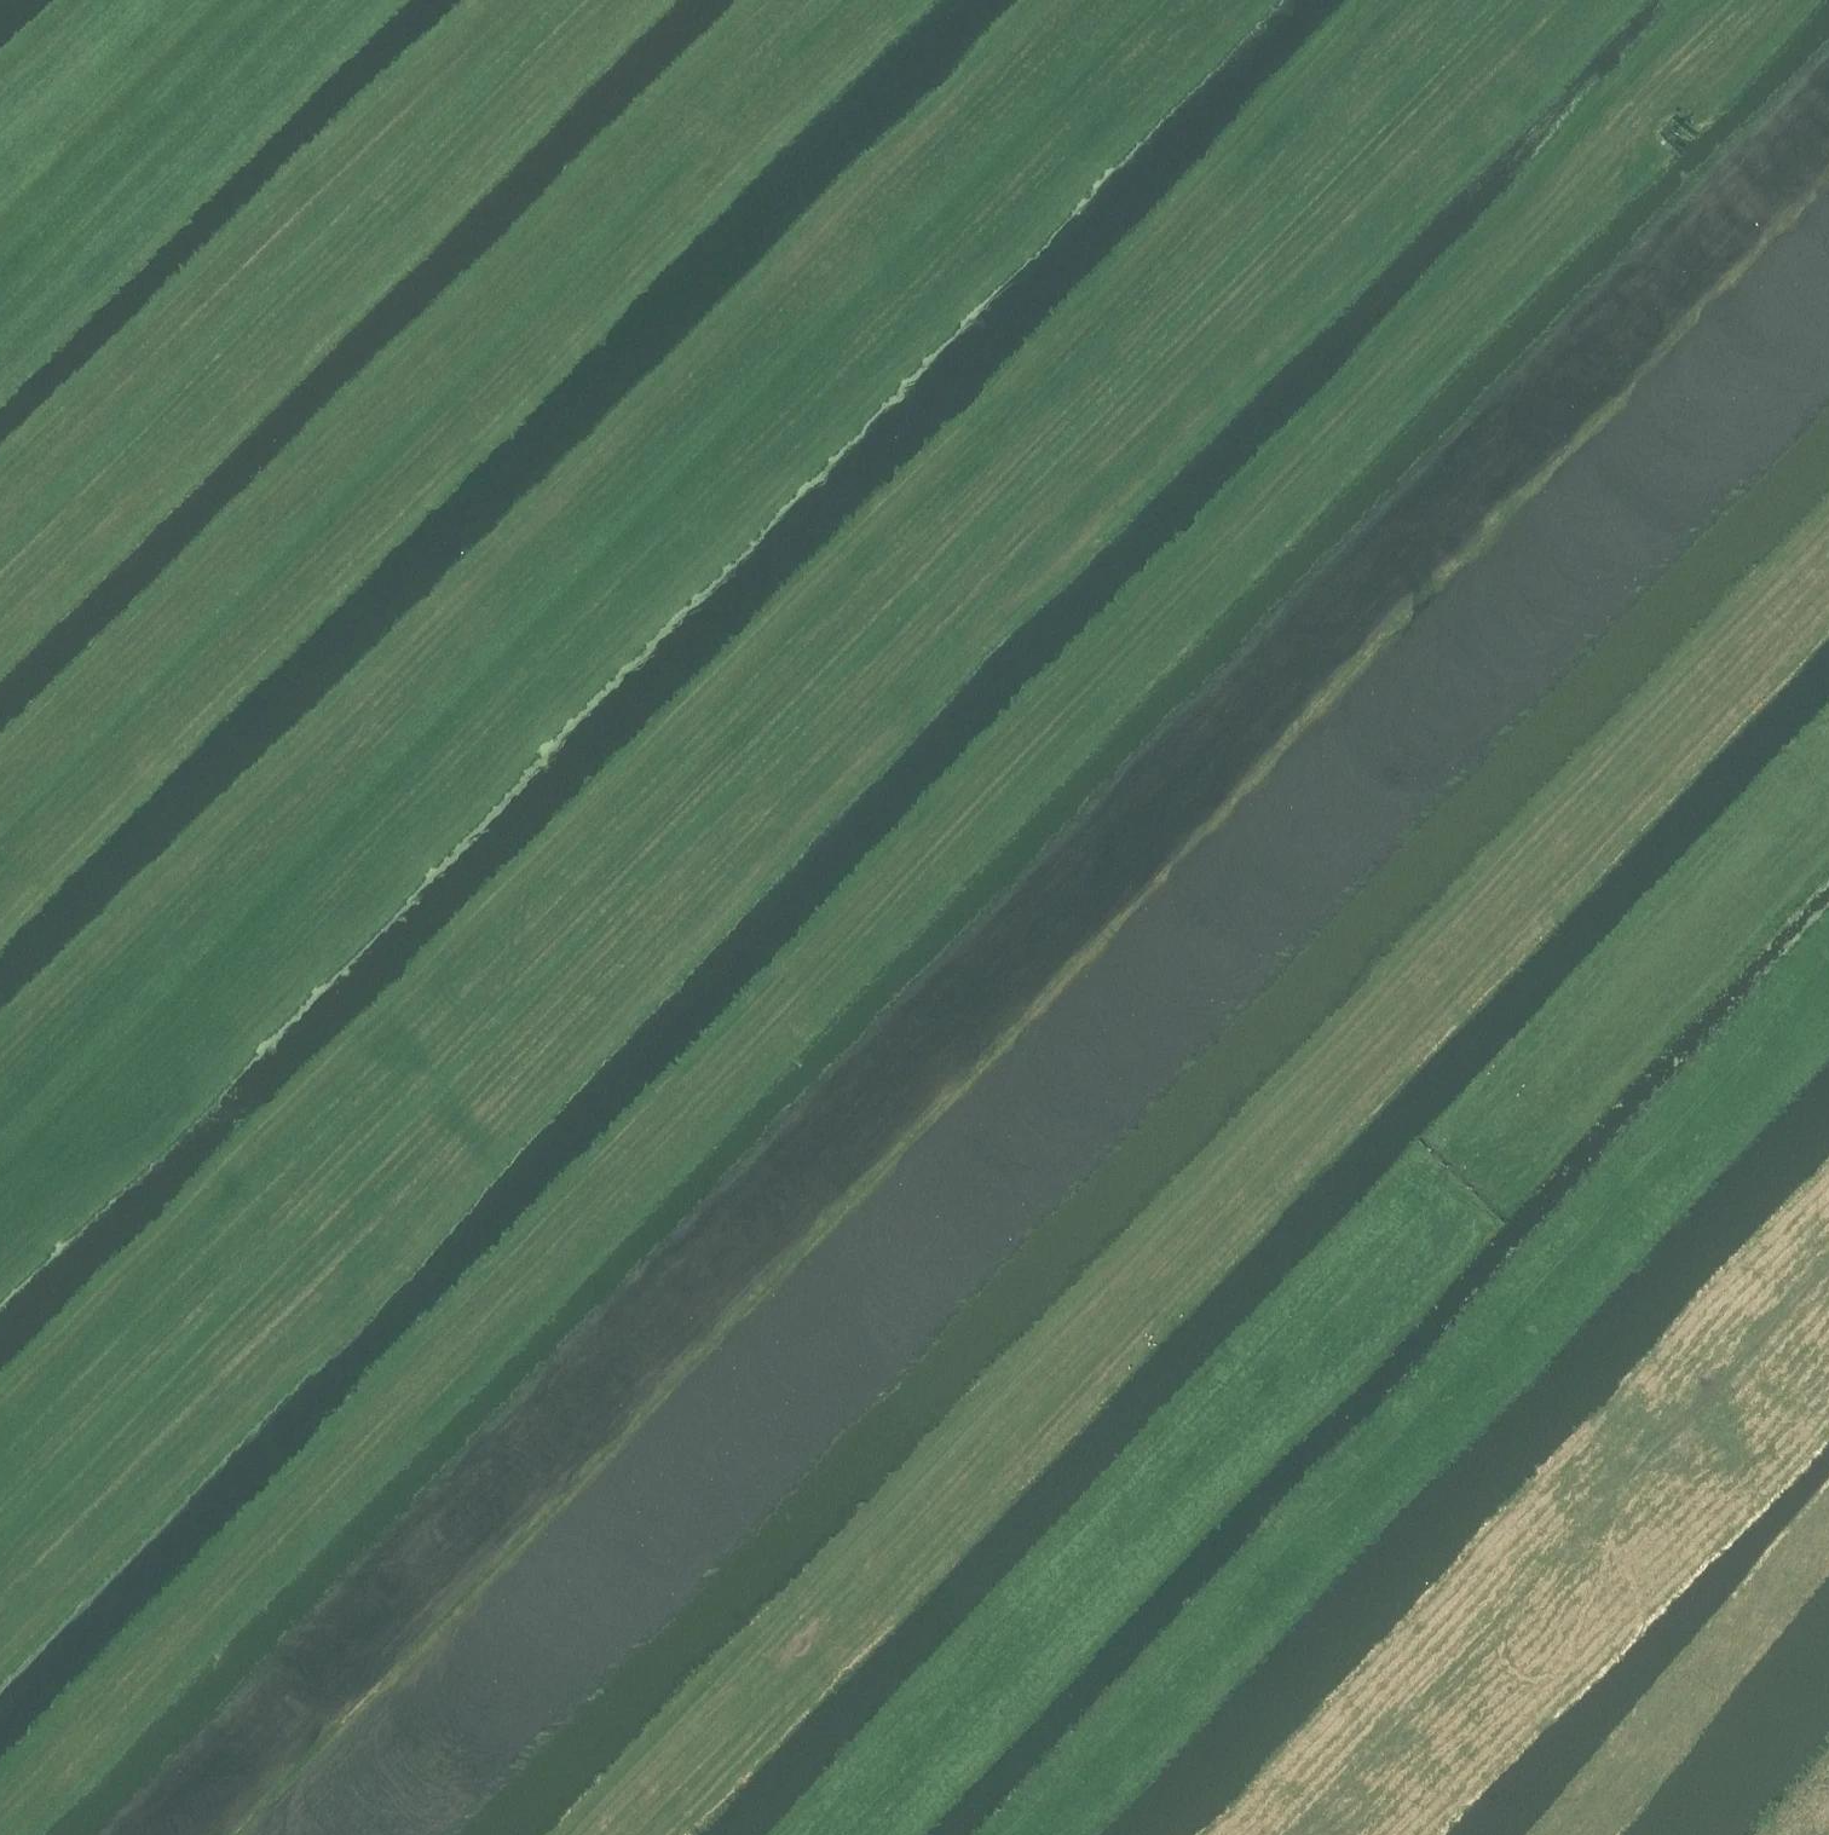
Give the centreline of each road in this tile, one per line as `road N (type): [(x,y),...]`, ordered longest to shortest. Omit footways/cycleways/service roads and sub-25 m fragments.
road 1 (track): [(1761,0),(0,1819)]

